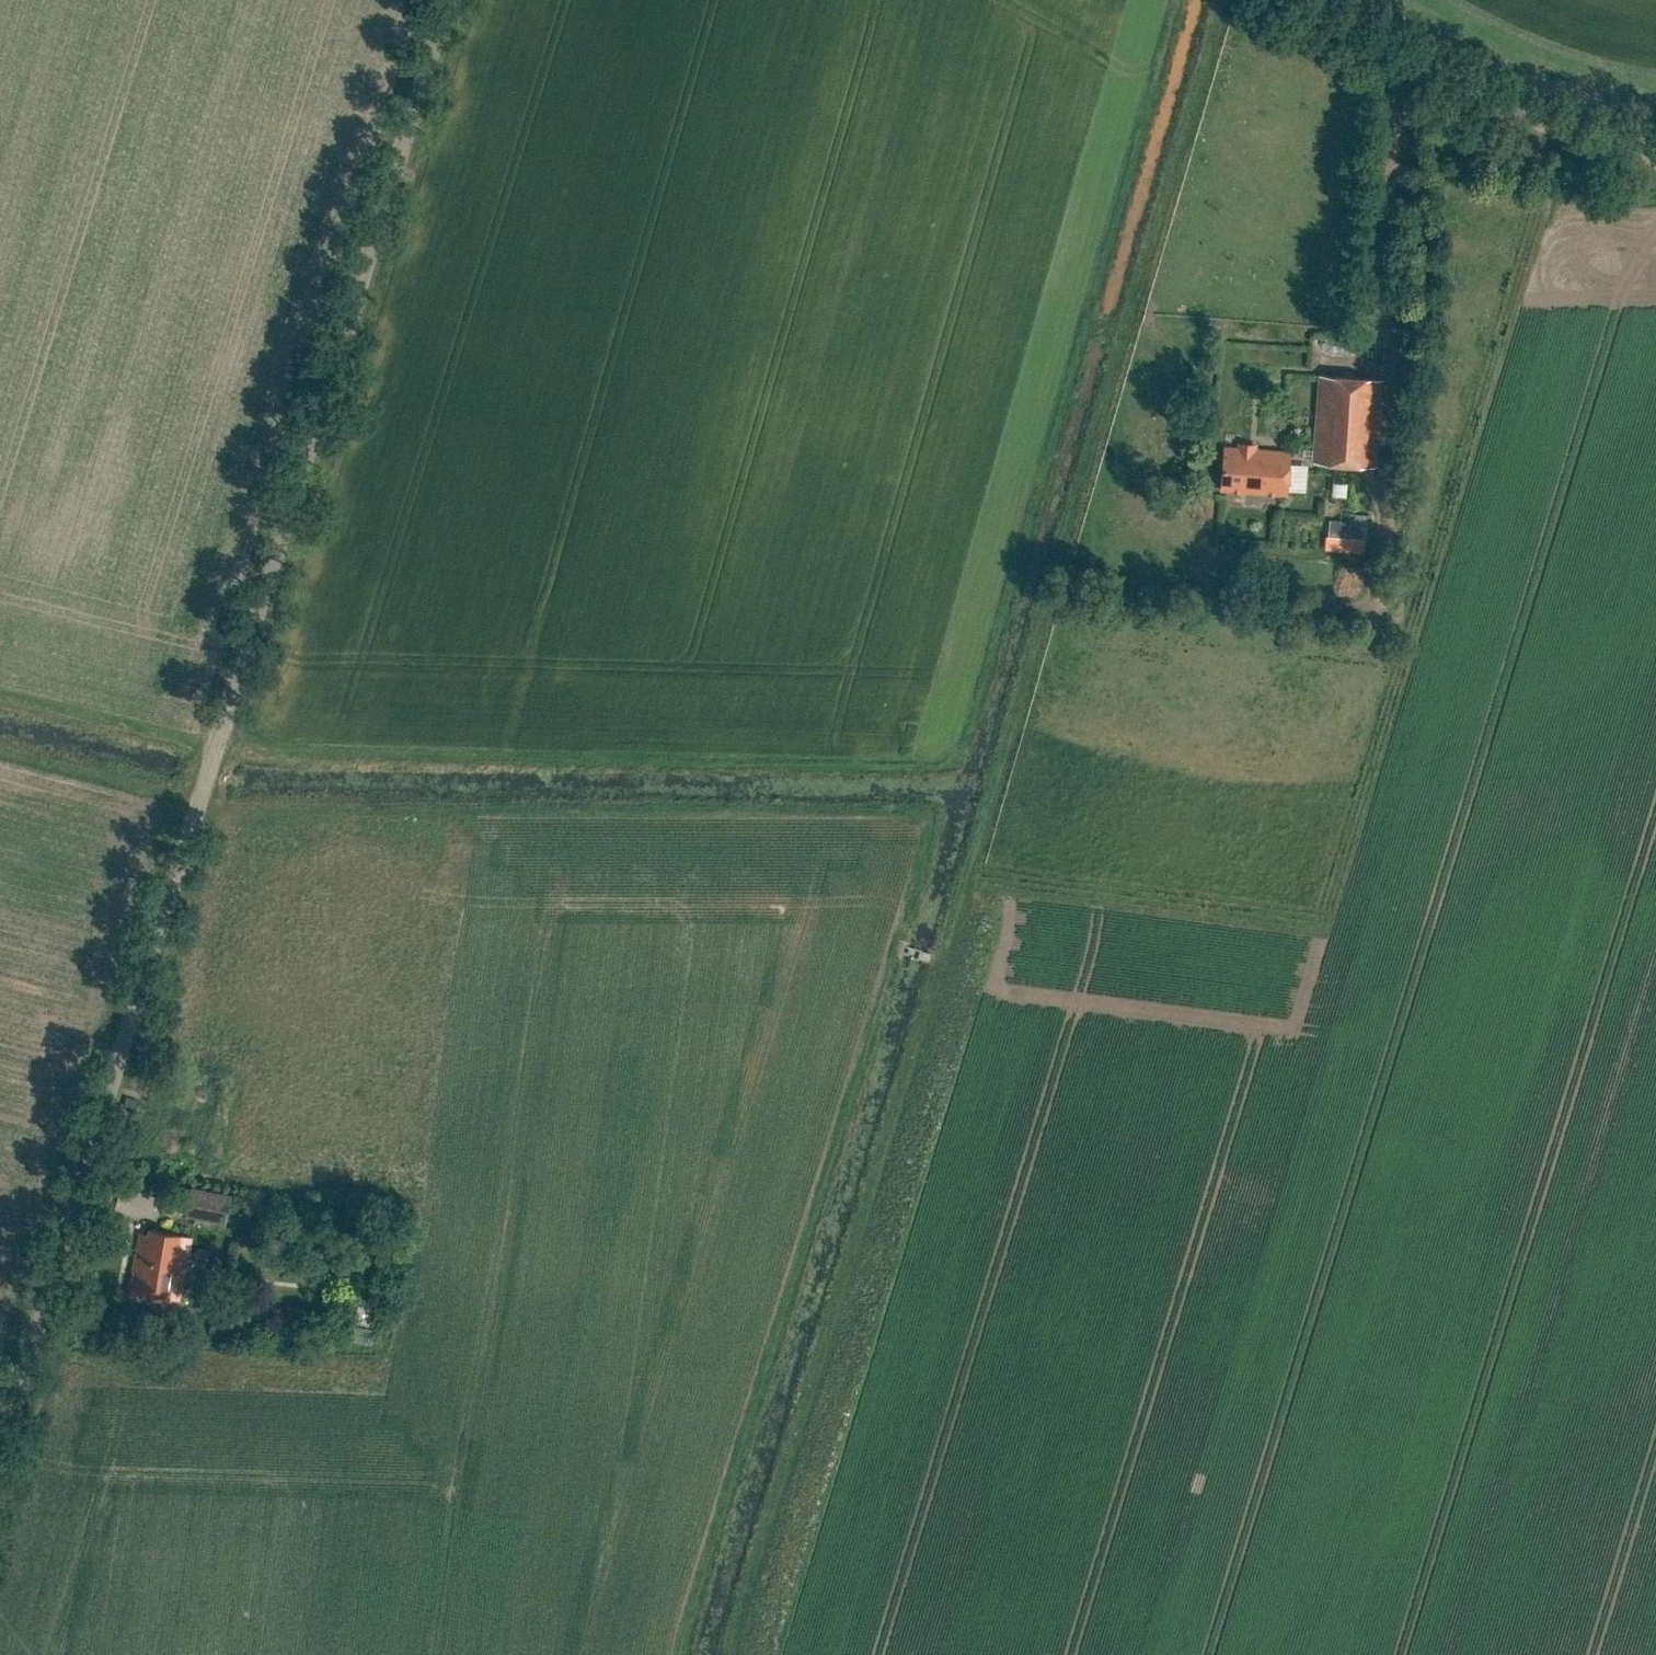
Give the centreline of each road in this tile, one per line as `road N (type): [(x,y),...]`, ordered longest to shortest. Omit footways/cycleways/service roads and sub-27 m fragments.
road 1 (unclassified): [(0,1444),(450,0)]
road 2 (unclassified): [(1292,0),(1495,104),(1587,136),(1655,145)]

